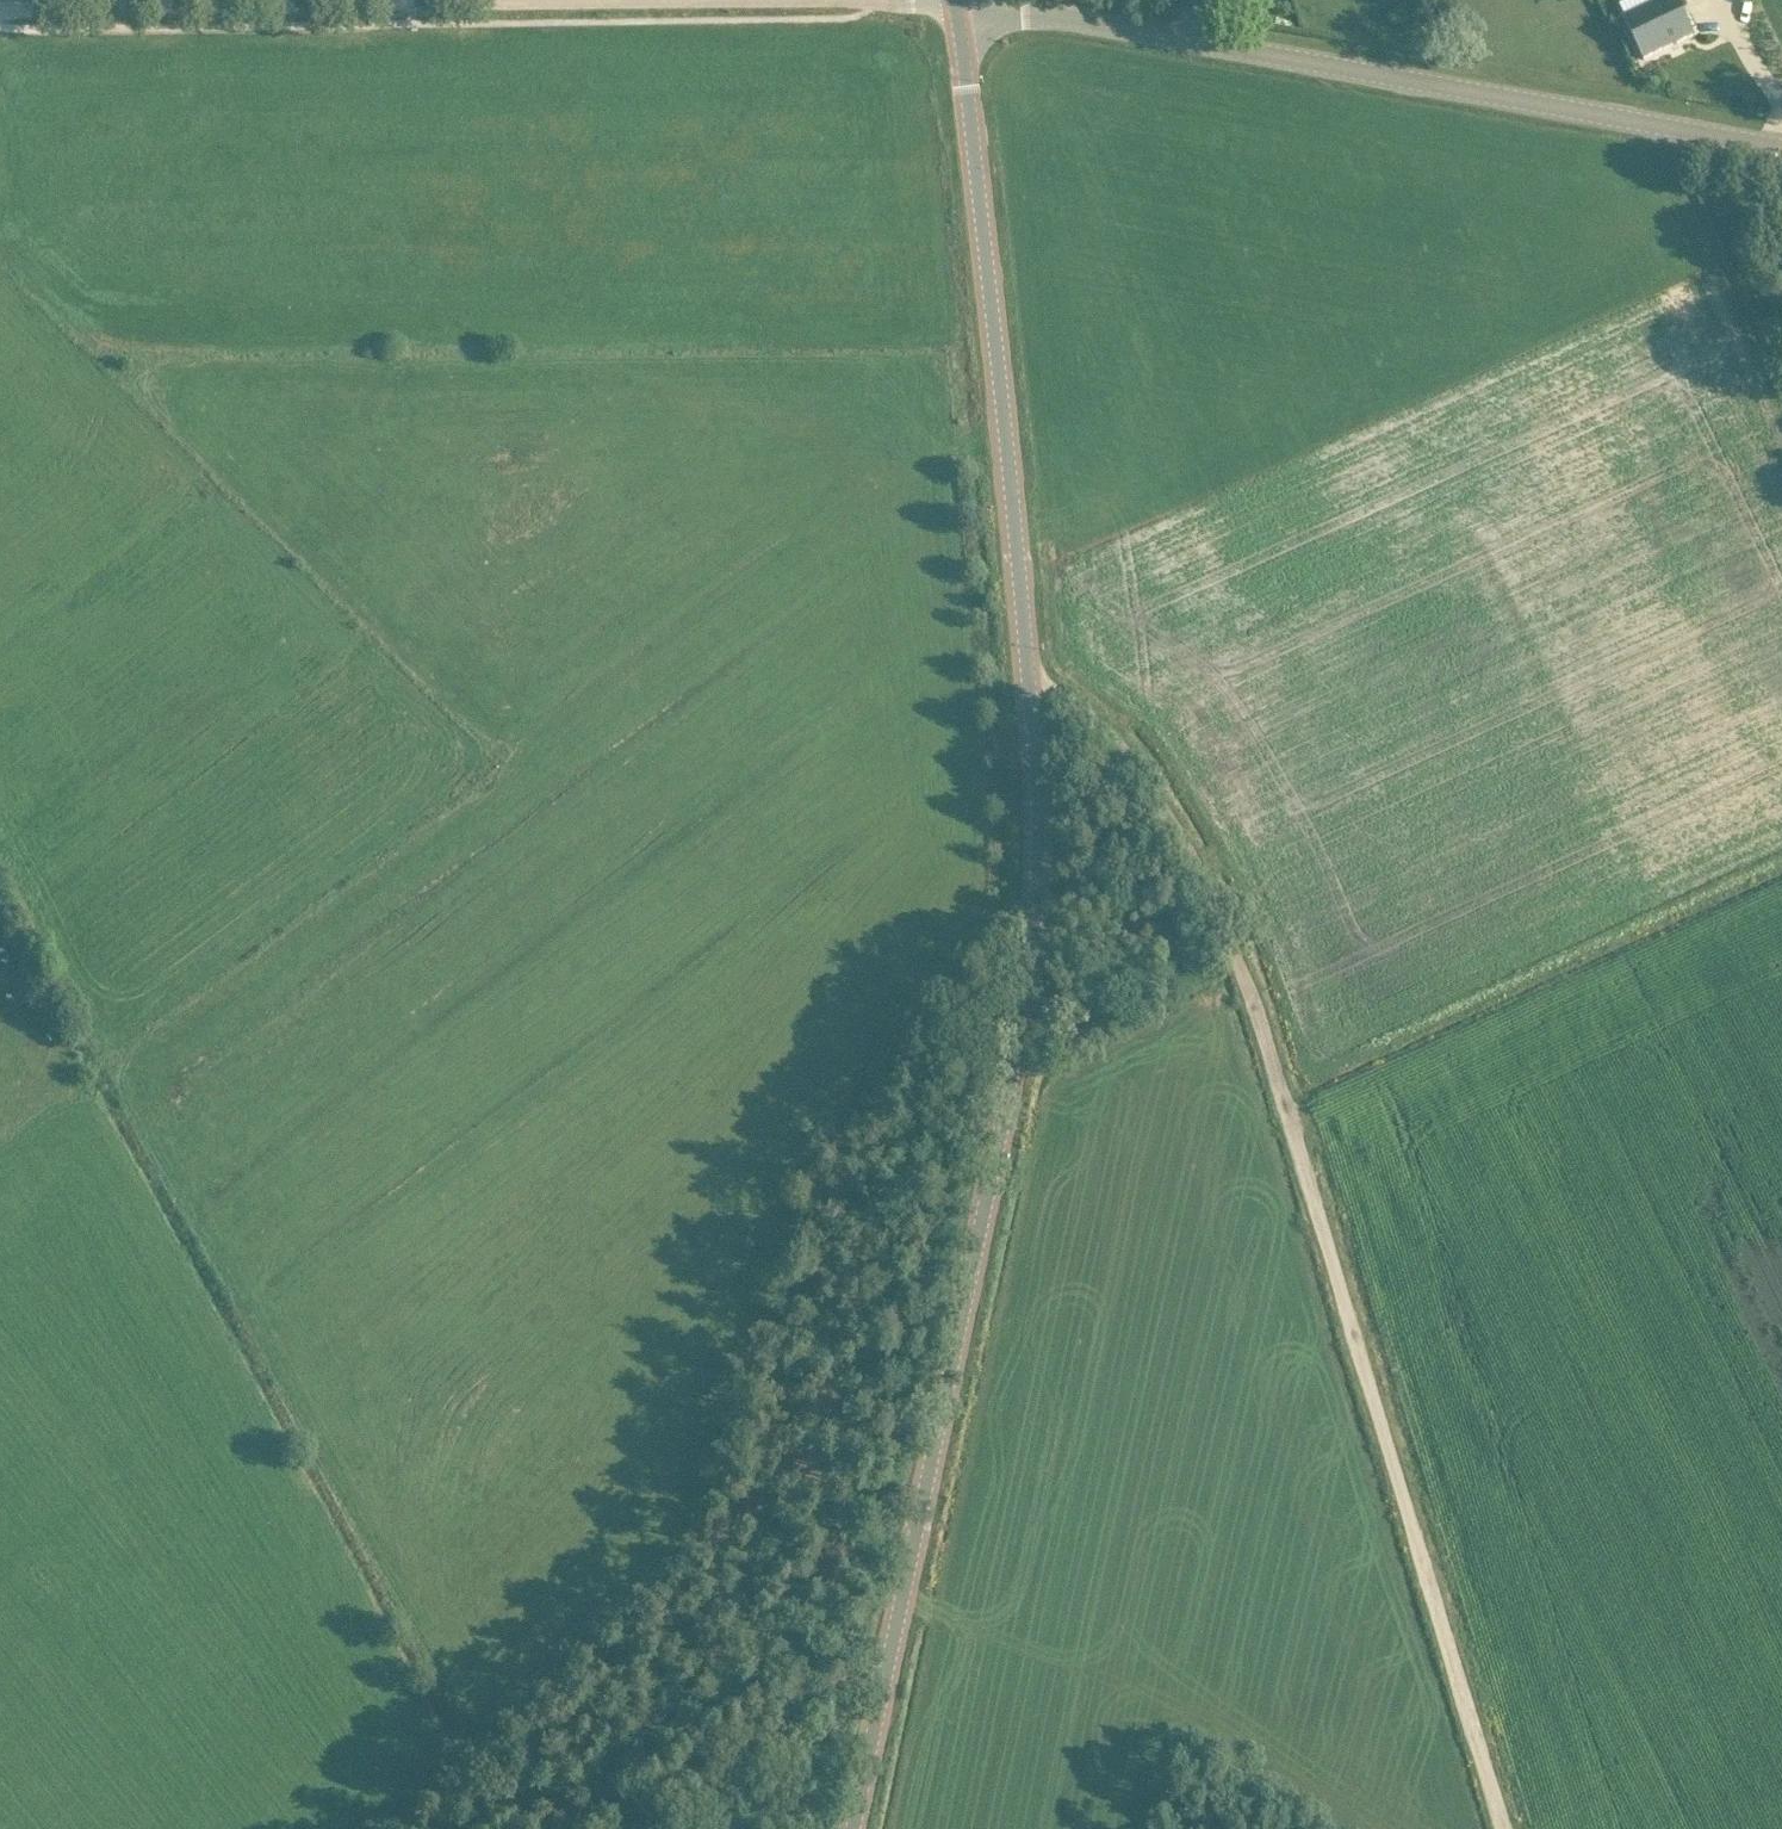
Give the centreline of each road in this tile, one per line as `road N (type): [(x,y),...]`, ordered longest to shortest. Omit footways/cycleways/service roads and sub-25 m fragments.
road 1 (tertiary): [(862,1828),(1005,1173),(1030,1020),(1035,823),(964,102),(943,1)]
road 2 (track): [(1023,700),(1075,702),(1107,719),(1196,867),(1238,957),(1508,1828)]
road 3 (tertiary): [(943,1),(1781,158)]
road 4 (unclassified): [(327,9),(943,1)]
road 5 (track): [(0,12),(327,9)]

